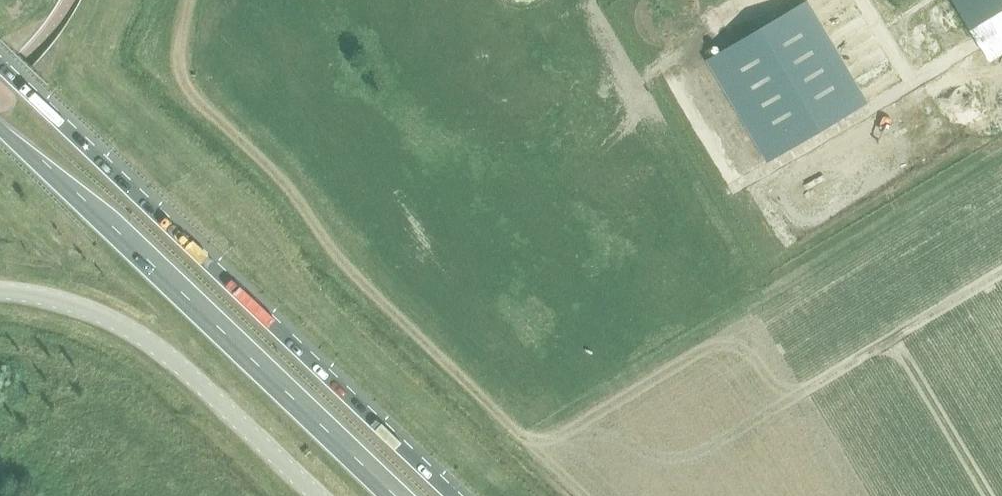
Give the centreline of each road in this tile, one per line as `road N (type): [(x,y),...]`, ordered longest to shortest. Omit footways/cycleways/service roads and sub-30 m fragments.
road 1 (primary): [(441,485),(0,65)]
road 2 (trunk): [(0,126),(394,495)]
road 3 (unclassified): [(0,291),(92,312),(149,341),(317,495)]

